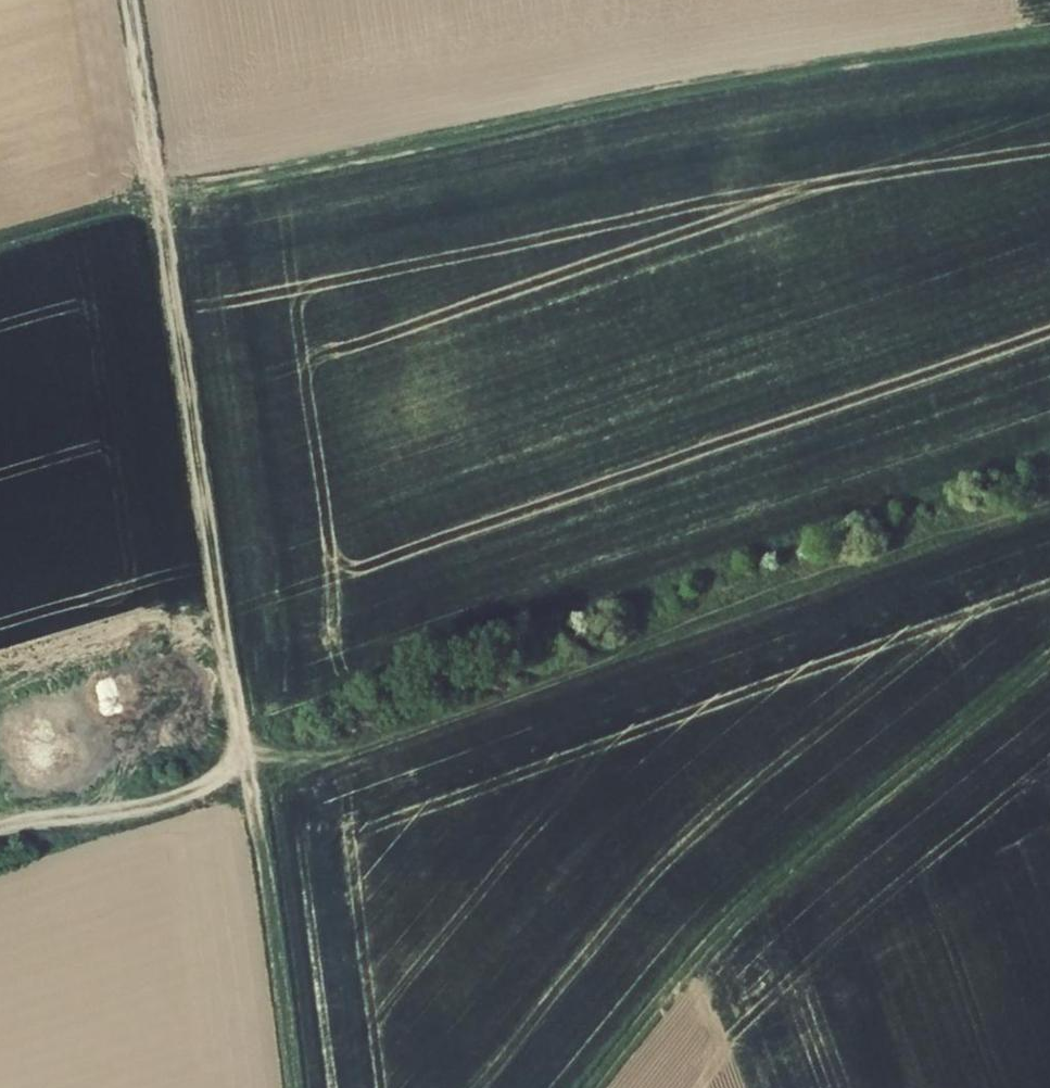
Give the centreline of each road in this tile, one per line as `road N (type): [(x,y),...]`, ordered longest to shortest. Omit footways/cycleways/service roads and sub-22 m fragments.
road 1 (track): [(167,191),(735,83),(1049,38)]
road 2 (track): [(1049,496),(245,770)]
road 3 (track): [(1049,654),(779,877),(589,1087)]
road 4 (track): [(167,191),(245,770)]
road 5 (track): [(291,1087),(245,770)]
road 6 (track): [(245,770),(170,806),(0,842)]
road 7 (track): [(167,191),(134,0)]
road 8 (track): [(0,235),(167,191)]

